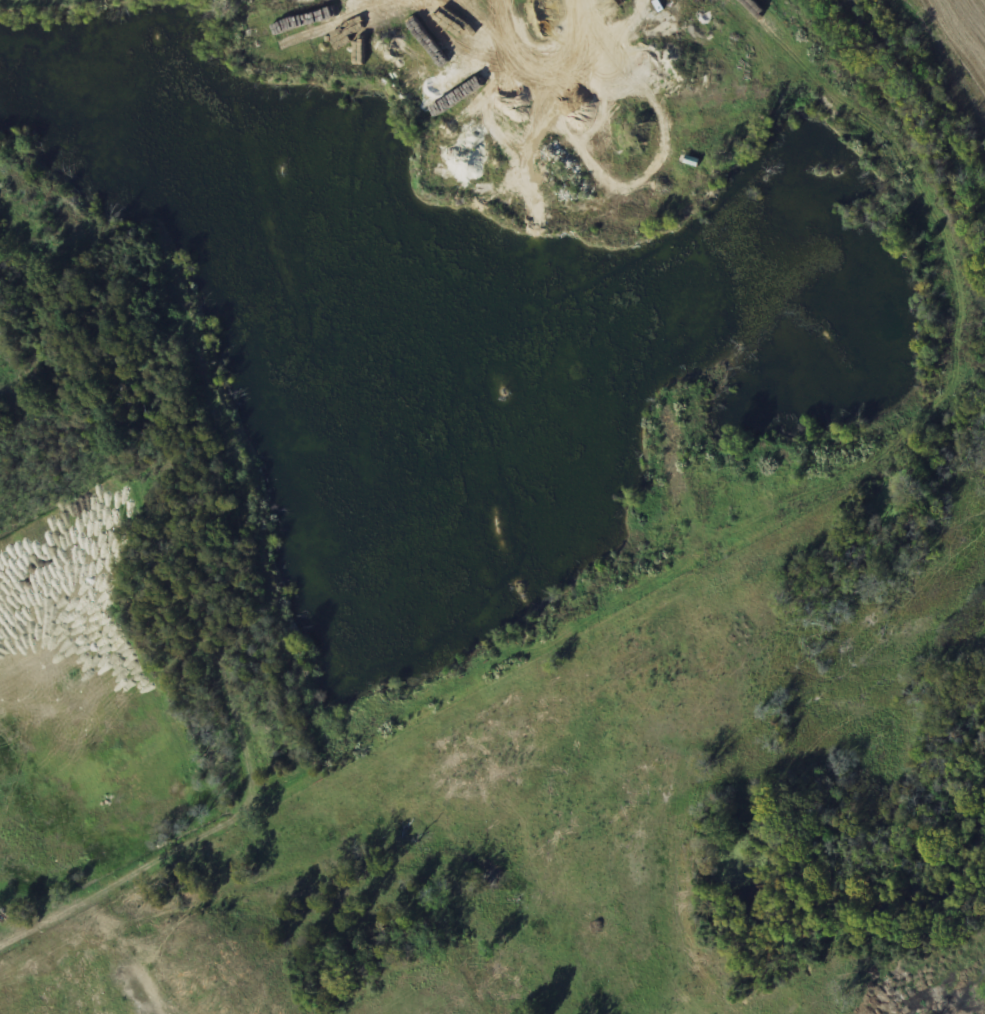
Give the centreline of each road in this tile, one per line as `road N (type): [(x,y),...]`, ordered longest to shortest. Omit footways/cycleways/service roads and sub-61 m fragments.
road 1 (residential): [(0,951),(731,557)]

